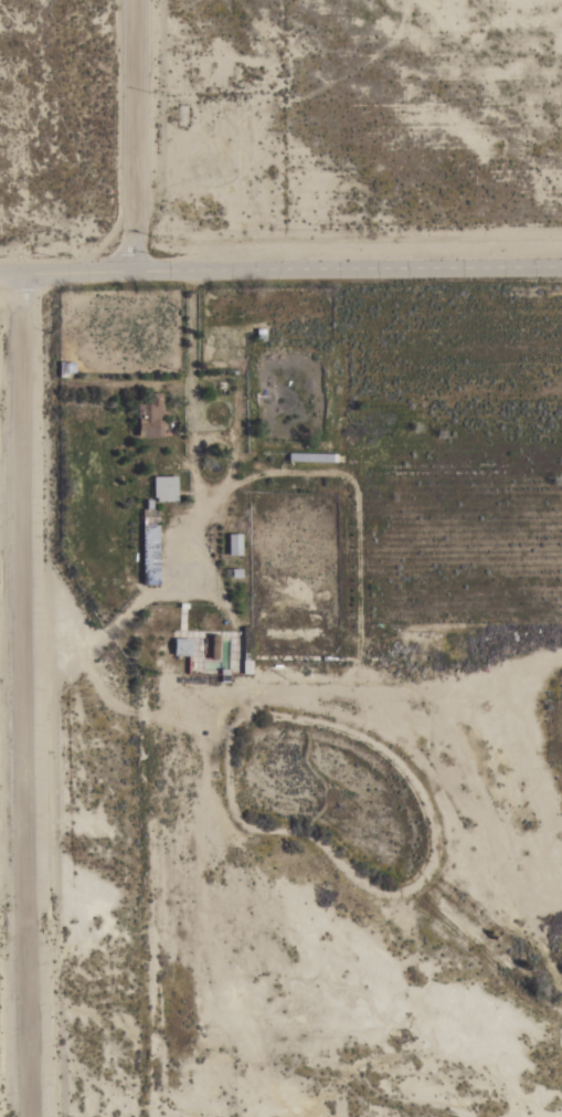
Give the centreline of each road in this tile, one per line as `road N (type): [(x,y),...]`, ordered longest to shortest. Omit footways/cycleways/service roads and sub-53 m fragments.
road 1 (residential): [(23,271),(36,1116)]
road 2 (tertiary): [(0,271),(561,270)]
road 3 (residential): [(137,272),(137,0)]

